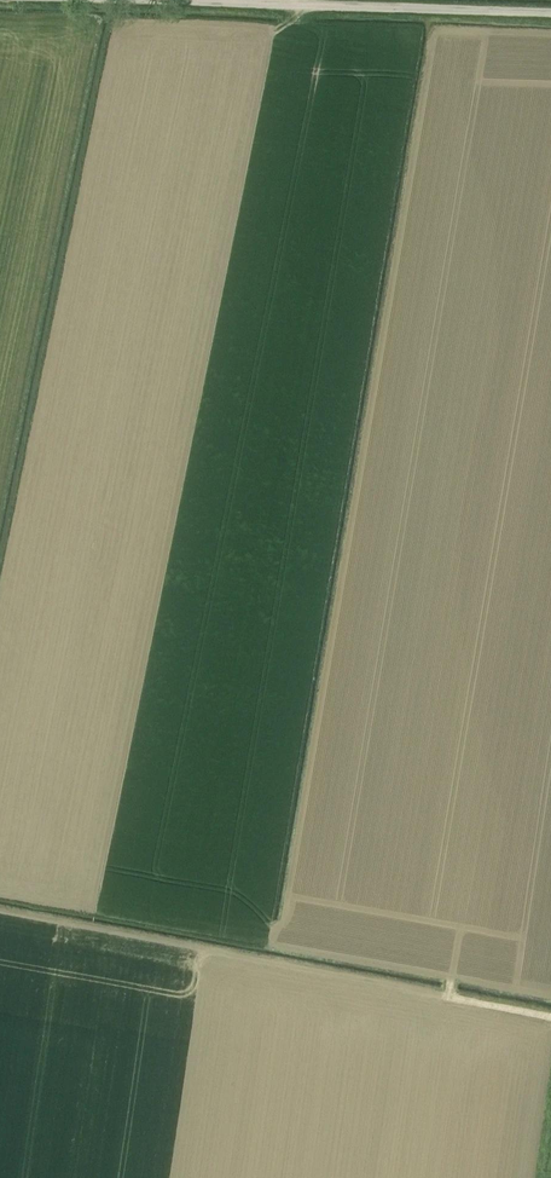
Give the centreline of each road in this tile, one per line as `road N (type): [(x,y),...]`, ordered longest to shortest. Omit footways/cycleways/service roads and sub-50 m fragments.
road 1 (unclassified): [(188,0),(550,10)]

